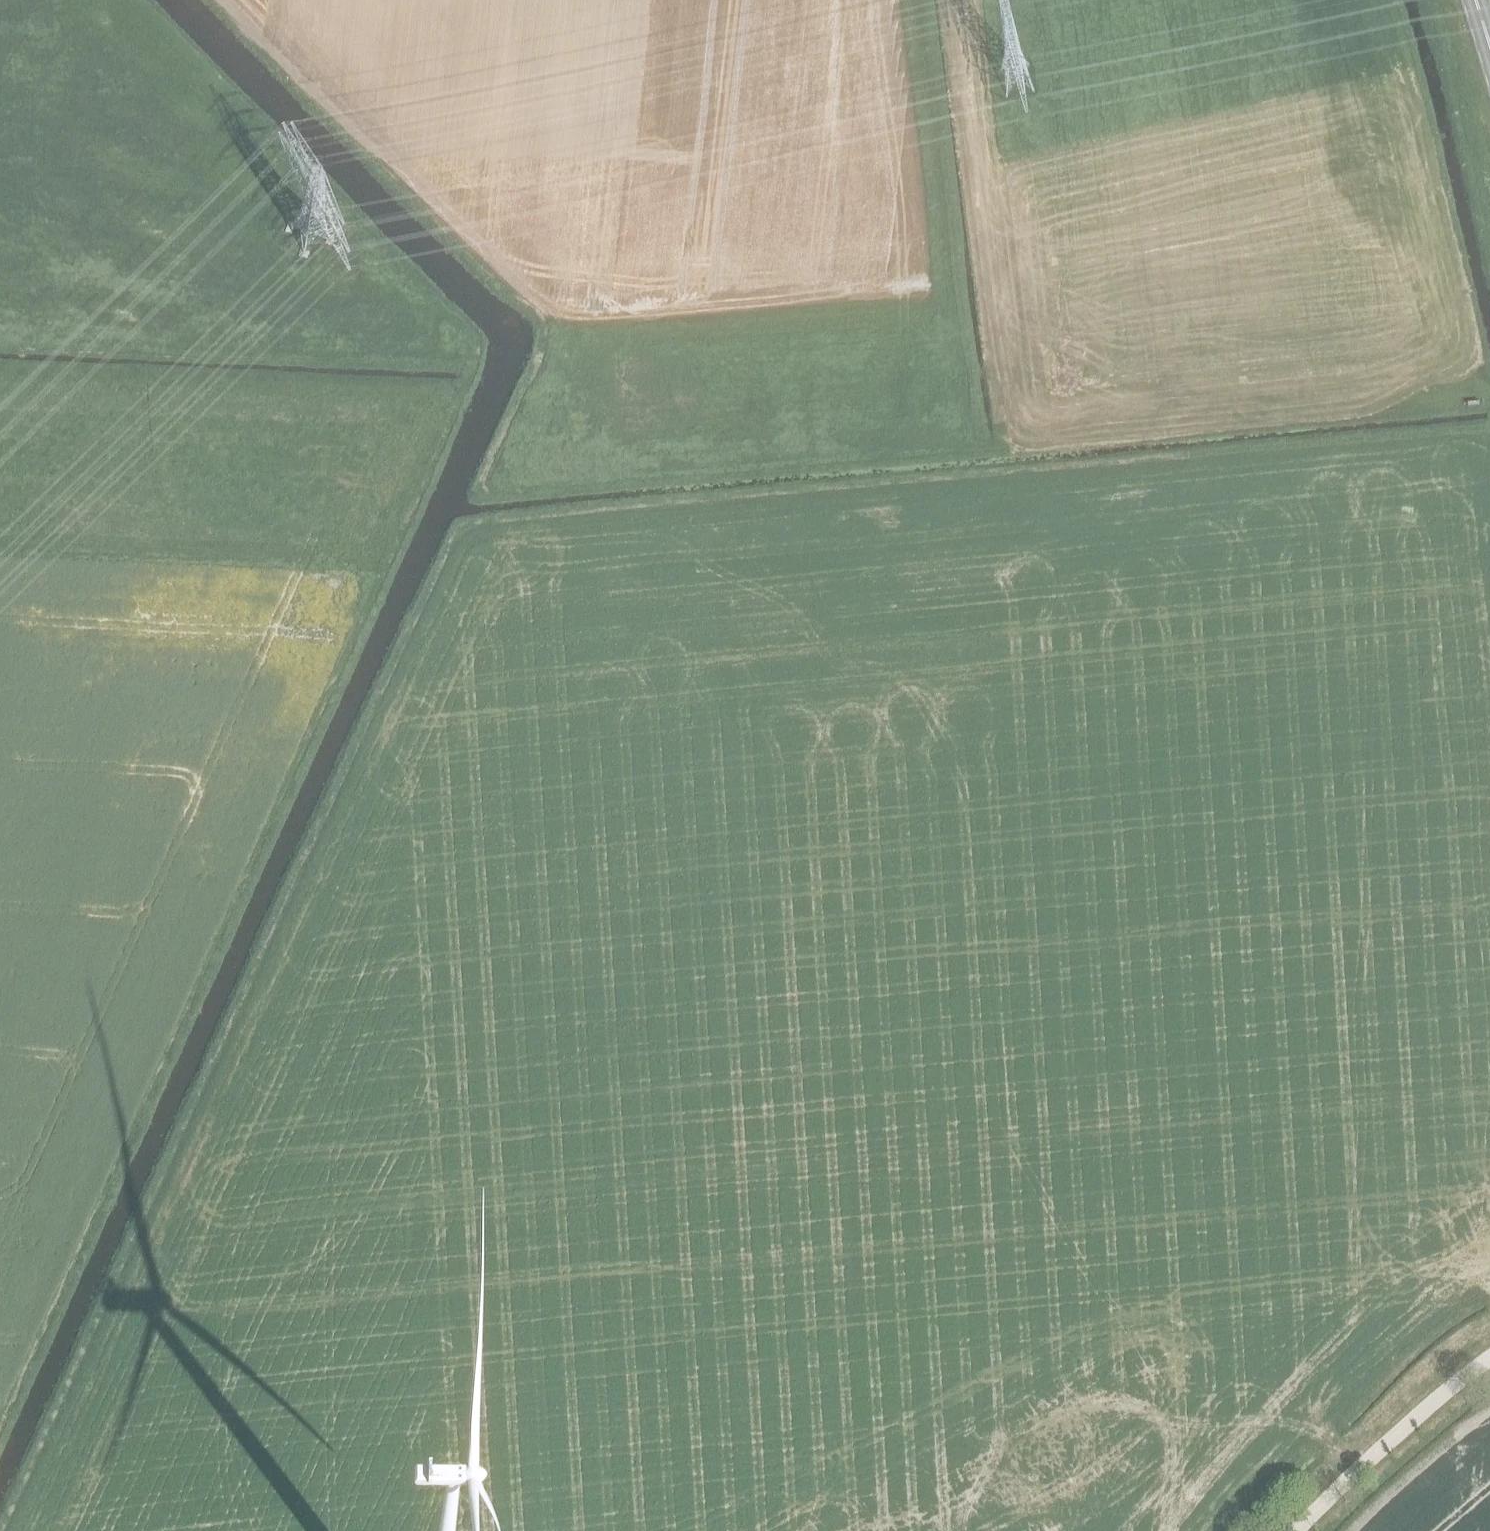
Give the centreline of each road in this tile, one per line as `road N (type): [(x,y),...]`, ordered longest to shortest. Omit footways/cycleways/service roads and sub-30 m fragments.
road 1 (unclassified): [(1302,1530),(1395,1432),(1489,1360)]

